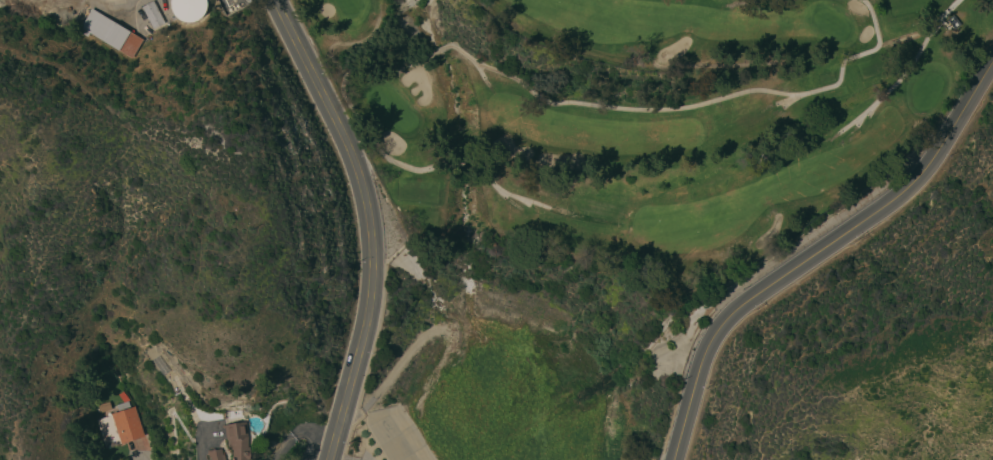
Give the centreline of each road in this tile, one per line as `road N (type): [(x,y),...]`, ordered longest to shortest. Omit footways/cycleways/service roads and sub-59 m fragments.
road 1 (tertiary): [(675,459),(706,348),(751,302),(902,198),(951,141),(992,66)]
road 2 (residential): [(328,459),(373,274),(373,235),(357,163),(274,0)]
road 3 (track): [(469,336),(434,331),(359,414)]

